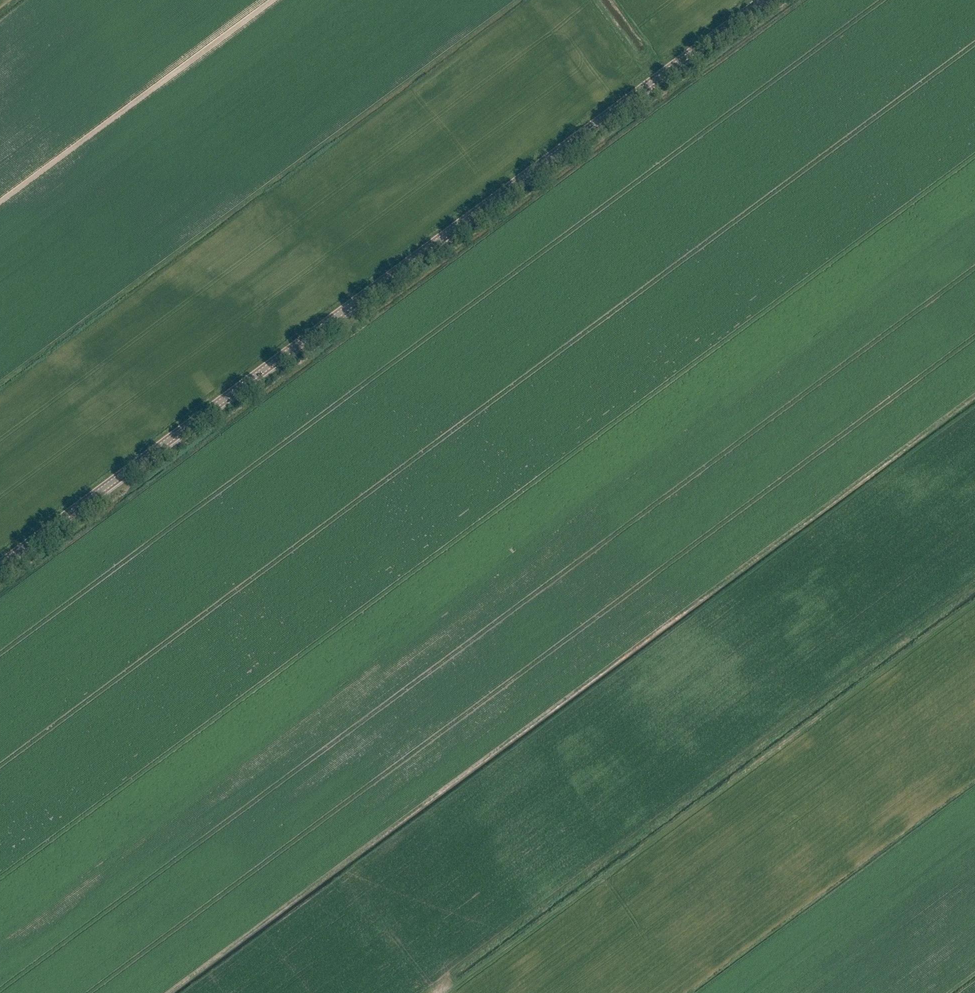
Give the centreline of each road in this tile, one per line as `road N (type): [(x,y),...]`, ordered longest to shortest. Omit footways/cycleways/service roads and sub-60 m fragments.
road 1 (tertiary): [(0,567),(766,0)]
road 2 (track): [(278,0),(0,206)]

